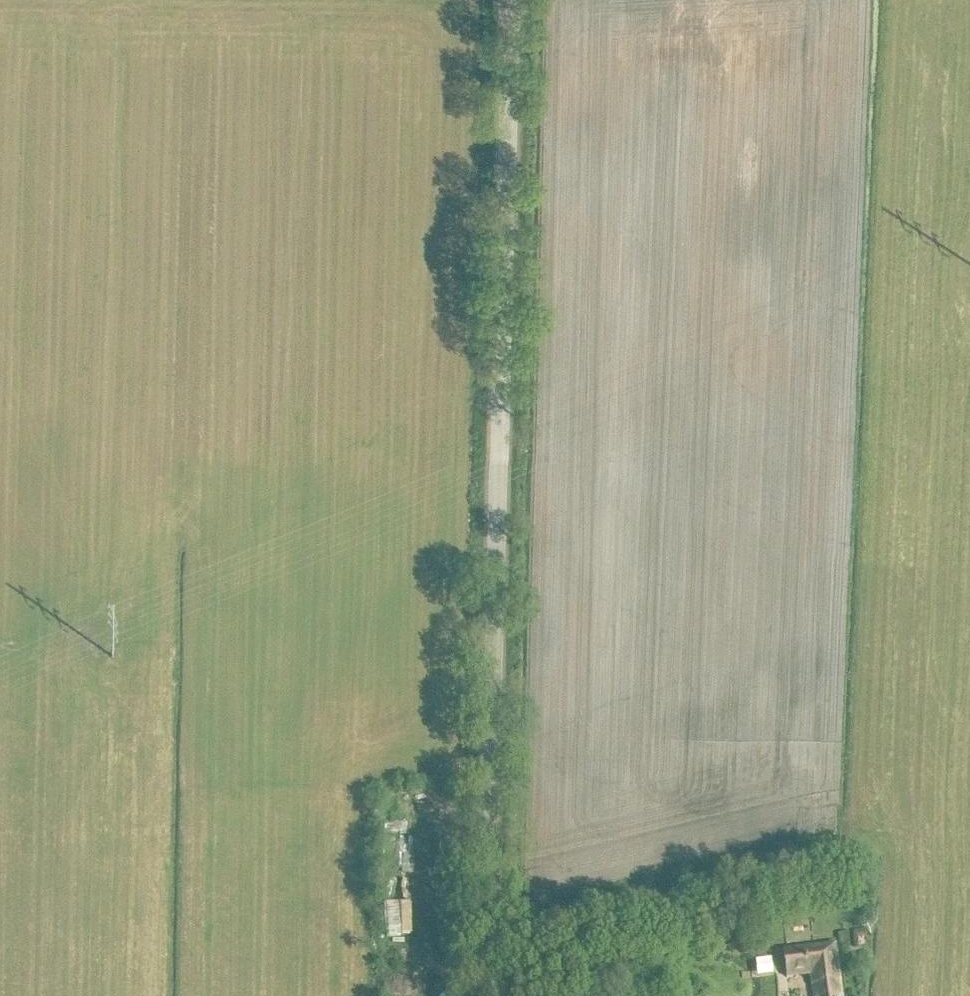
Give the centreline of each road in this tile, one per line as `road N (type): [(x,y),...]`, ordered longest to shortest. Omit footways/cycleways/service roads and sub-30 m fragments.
road 1 (tertiary): [(485,995),(511,0)]

